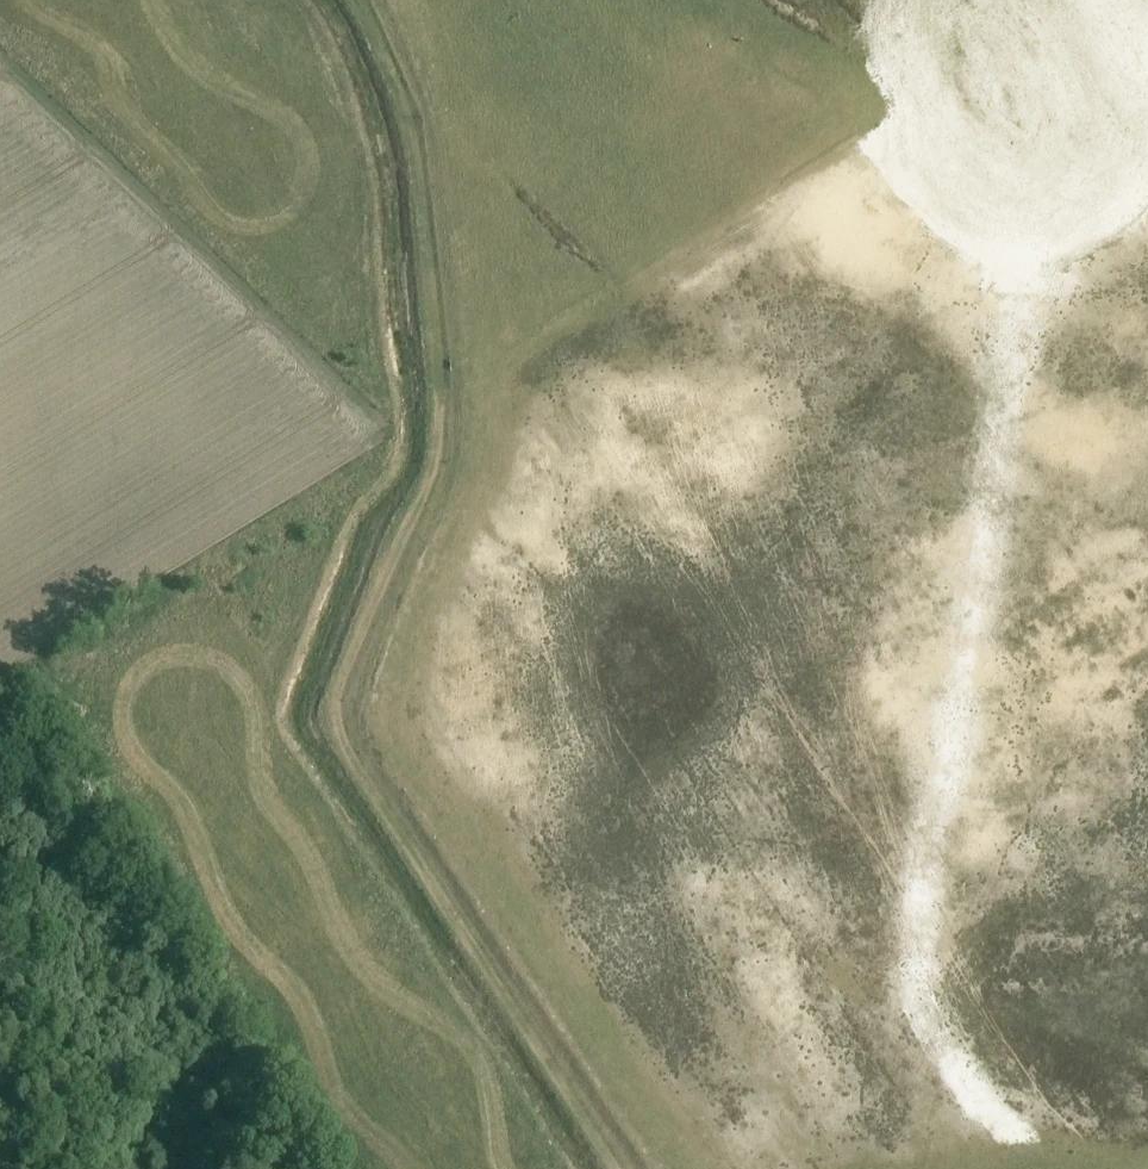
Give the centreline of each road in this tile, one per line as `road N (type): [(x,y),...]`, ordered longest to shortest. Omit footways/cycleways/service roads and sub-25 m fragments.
road 1 (track): [(613,1168),(333,723),(338,686),(439,448),(416,162),(362,0)]

